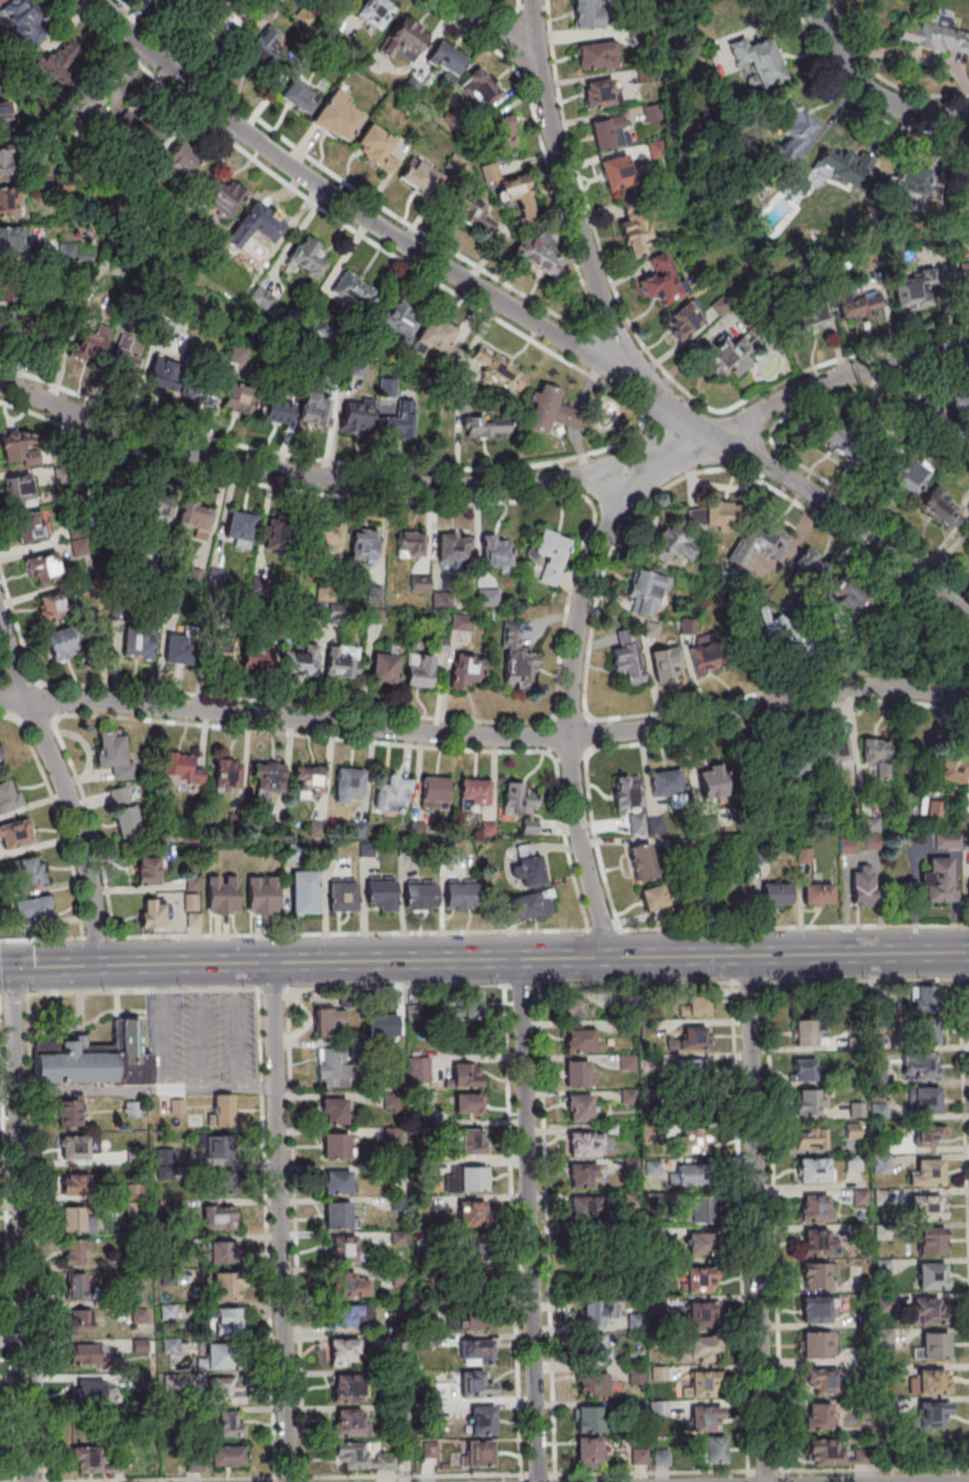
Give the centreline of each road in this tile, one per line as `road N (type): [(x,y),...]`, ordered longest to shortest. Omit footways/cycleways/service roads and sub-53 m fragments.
road 1 (residential): [(968,621),(843,515),(713,443),(649,390),(307,180),(95,0)]
road 2 (residential): [(968,352),(821,385),(713,443),(648,465),(499,486),(355,484),(271,471),(194,454),(0,387)]
road 3 (residential): [(968,704),(860,689),(685,725),(538,738),(128,705),(0,704)]
road 4 (secondary): [(968,951),(12,967)]
road 5 (residential): [(764,1481),(748,954)]
road 6 (residential): [(536,1481),(522,958)]
road 7 (residential): [(288,1481),(270,961)]
road 8 (residential): [(612,957),(580,846),(568,706),(586,575),(648,465)]
road 9 (residential): [(28,1481),(12,967)]
road 10 (residential): [(99,964),(81,837),(0,624)]
road 11 (residential): [(649,390),(603,305),(539,65)]
road 12 (residential): [(968,117),(906,110),(873,97),(834,57),(817,0)]

